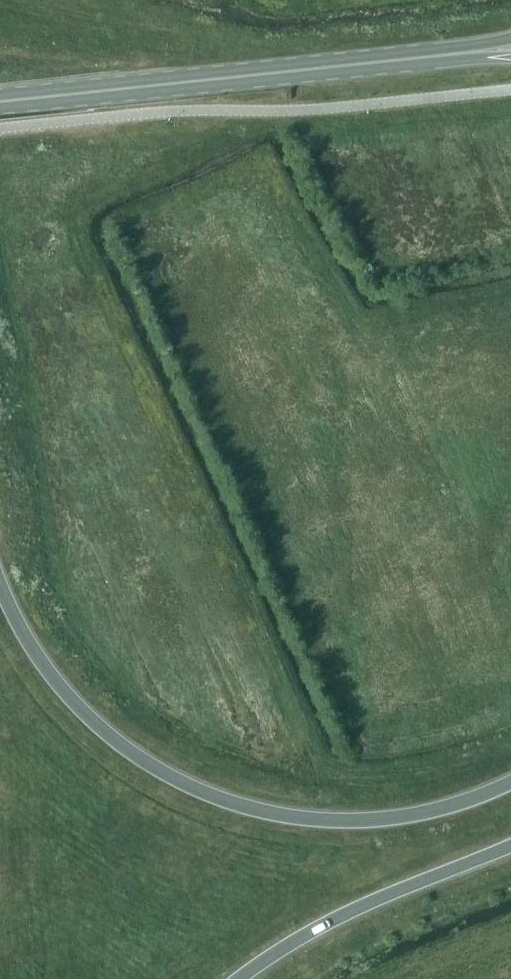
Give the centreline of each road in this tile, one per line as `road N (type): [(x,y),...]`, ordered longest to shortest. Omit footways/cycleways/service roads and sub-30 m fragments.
road 1 (trunk): [(510,782),(442,808),(360,821),(264,811),(190,787),(119,742),(65,691),(0,581)]
road 2 (tertiary): [(496,49),(0,101)]
road 3 (trunk): [(240,978),(339,917),(510,846)]

